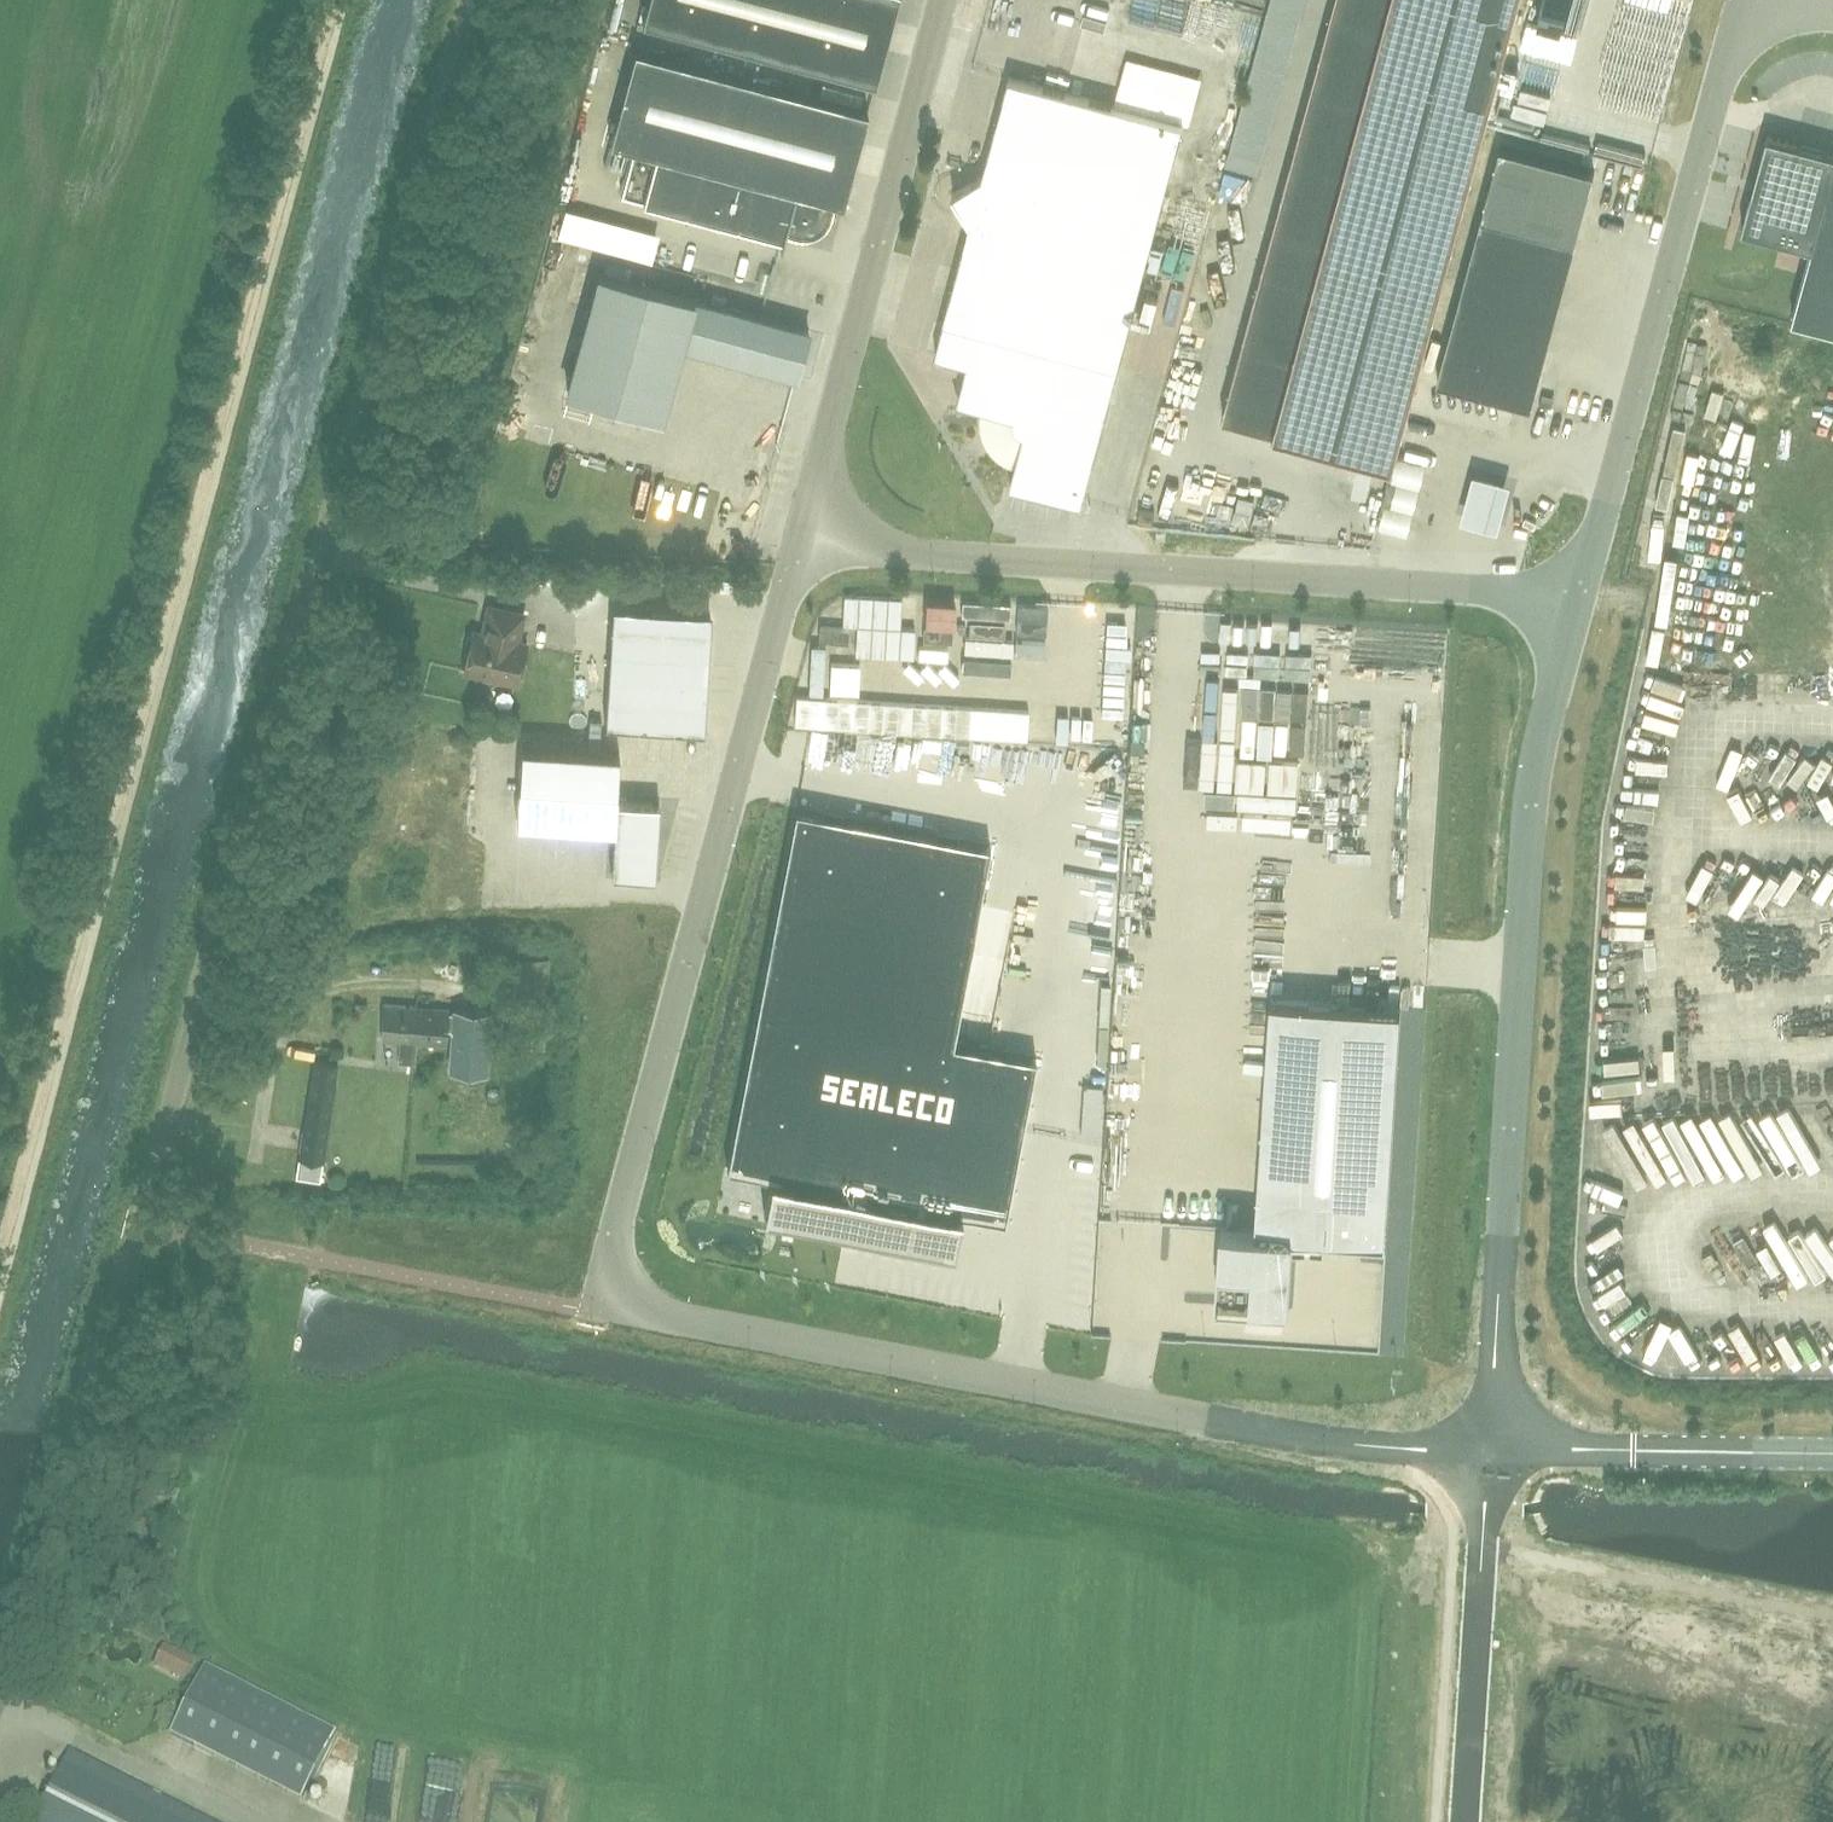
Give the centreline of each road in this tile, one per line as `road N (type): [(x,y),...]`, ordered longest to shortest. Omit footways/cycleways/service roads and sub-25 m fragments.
road 1 (unclassified): [(0,1704),(148,1223),(284,721),(450,0)]
road 2 (tertiary): [(836,527),(788,577),(606,1301),(1354,1449),(1491,1449)]
road 3 (track): [(0,1257),(56,1017),(332,0)]
road 4 (tertiary): [(1491,1449),(1534,788),(1582,599)]
road 5 (tertiary): [(1582,599),(872,546),(836,527)]
road 6 (unclassified): [(1582,599),(1751,0)]
road 7 (tertiary): [(836,527),(824,505),(822,472),(947,0)]
road 8 (tertiary): [(1491,1449),(1471,1821)]
road 9 (tertiary): [(1832,1451),(1491,1449)]

